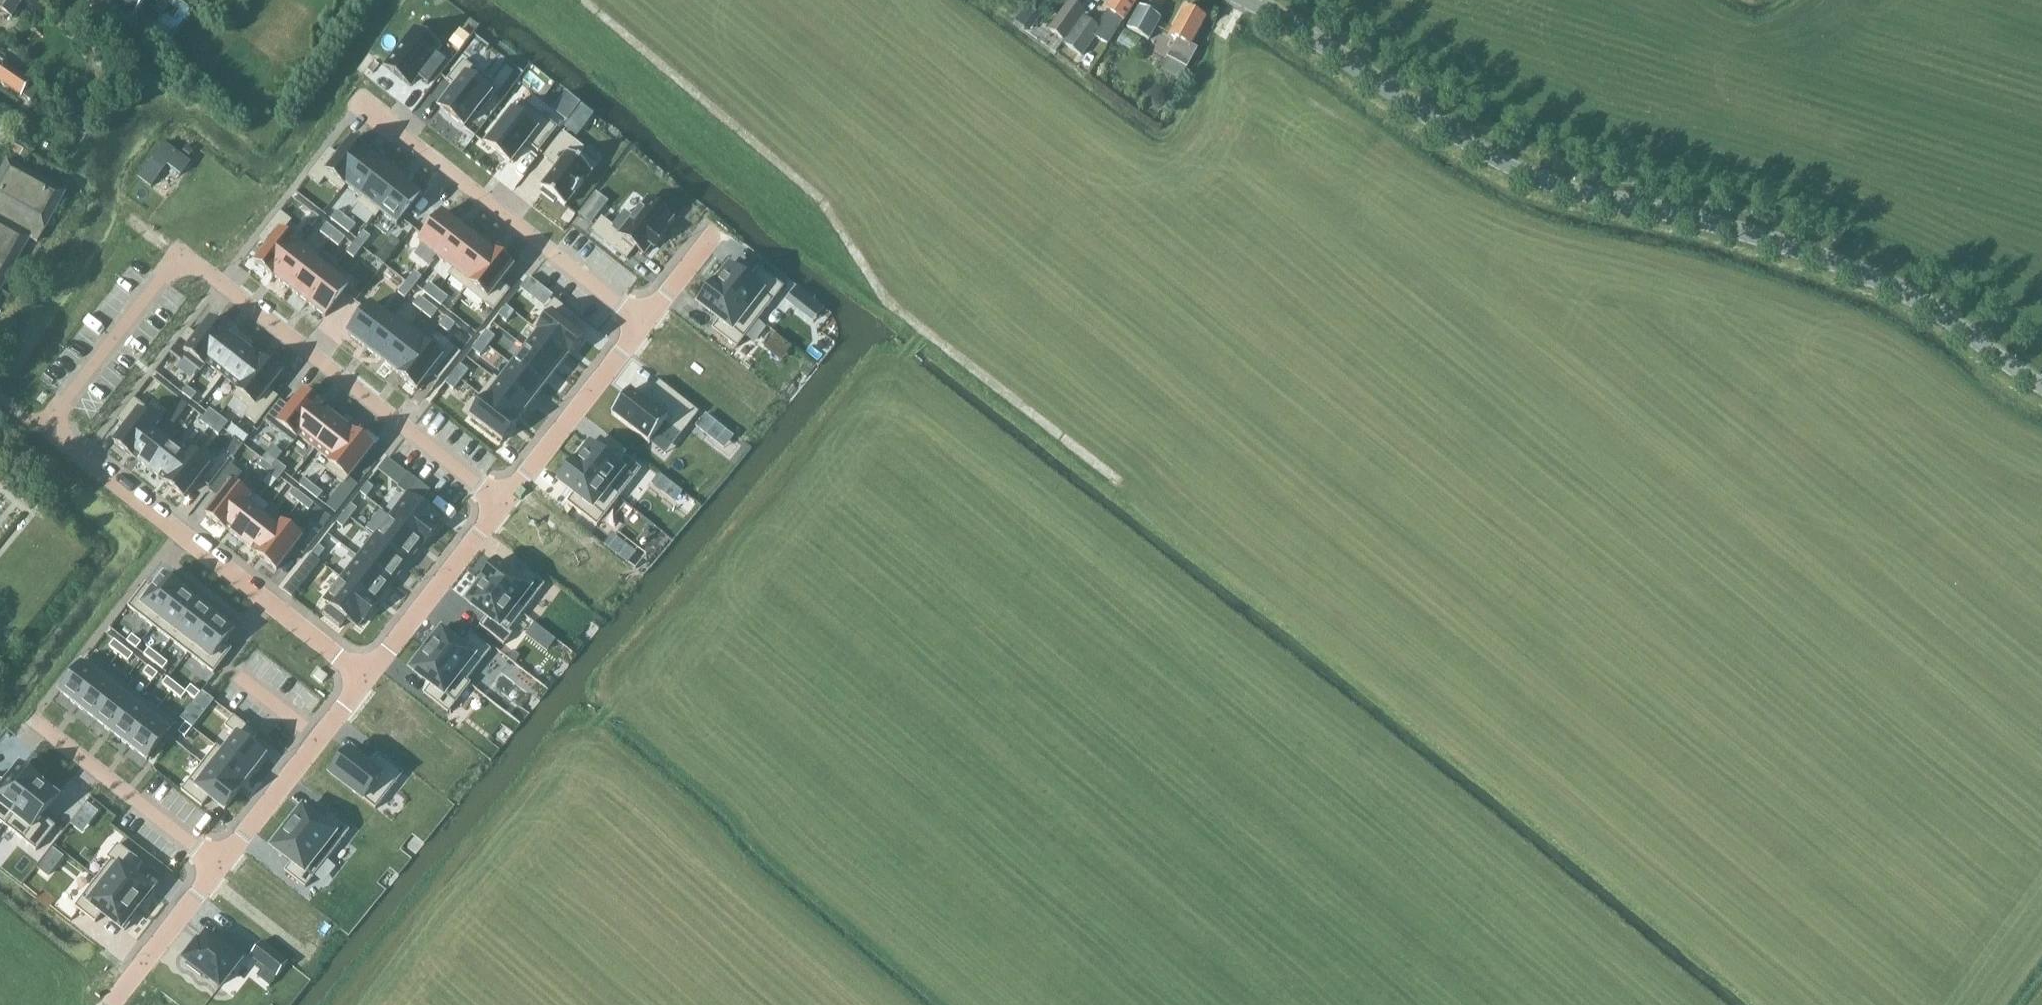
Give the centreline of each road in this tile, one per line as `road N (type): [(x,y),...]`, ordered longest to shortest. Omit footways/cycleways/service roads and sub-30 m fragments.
road 1 (tertiary): [(2041,386),(1937,306),(1883,281),(1823,256),(1508,168),(1244,0)]
road 2 (residential): [(498,510),(180,256)]
road 3 (residential): [(49,425),(365,679)]
road 4 (residential): [(360,106),(644,323)]
road 5 (residential): [(644,323),(831,68)]
road 6 (residential): [(498,510),(644,323)]
road 7 (residential): [(218,865),(365,679)]
road 8 (residential): [(32,721),(218,865)]
road 9 (residential): [(365,679),(498,510)]
road 10 (residential): [(109,1004),(218,865)]

